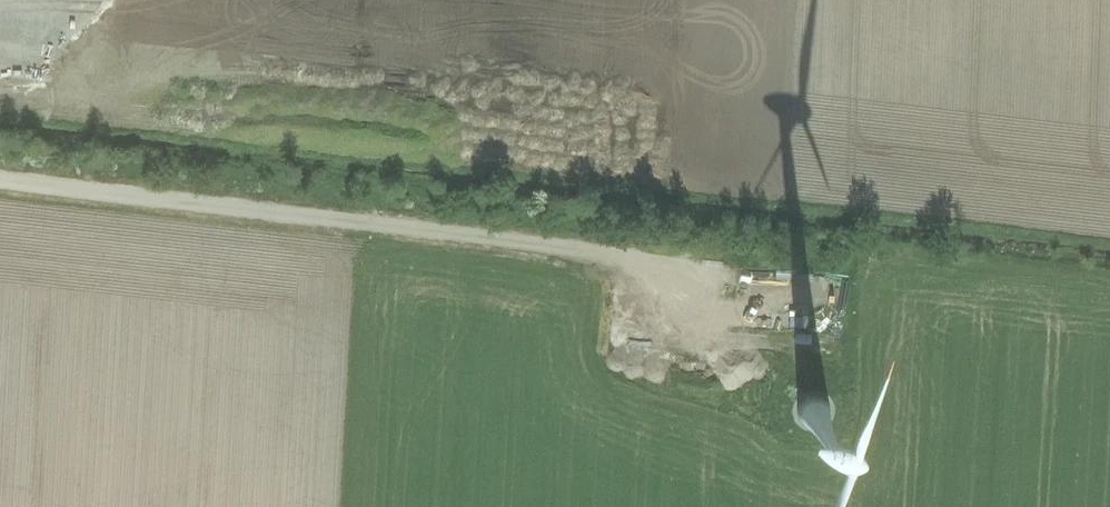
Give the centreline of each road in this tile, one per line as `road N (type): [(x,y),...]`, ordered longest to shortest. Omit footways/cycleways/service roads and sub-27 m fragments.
road 1 (track): [(0,172),(369,215),(796,285)]

